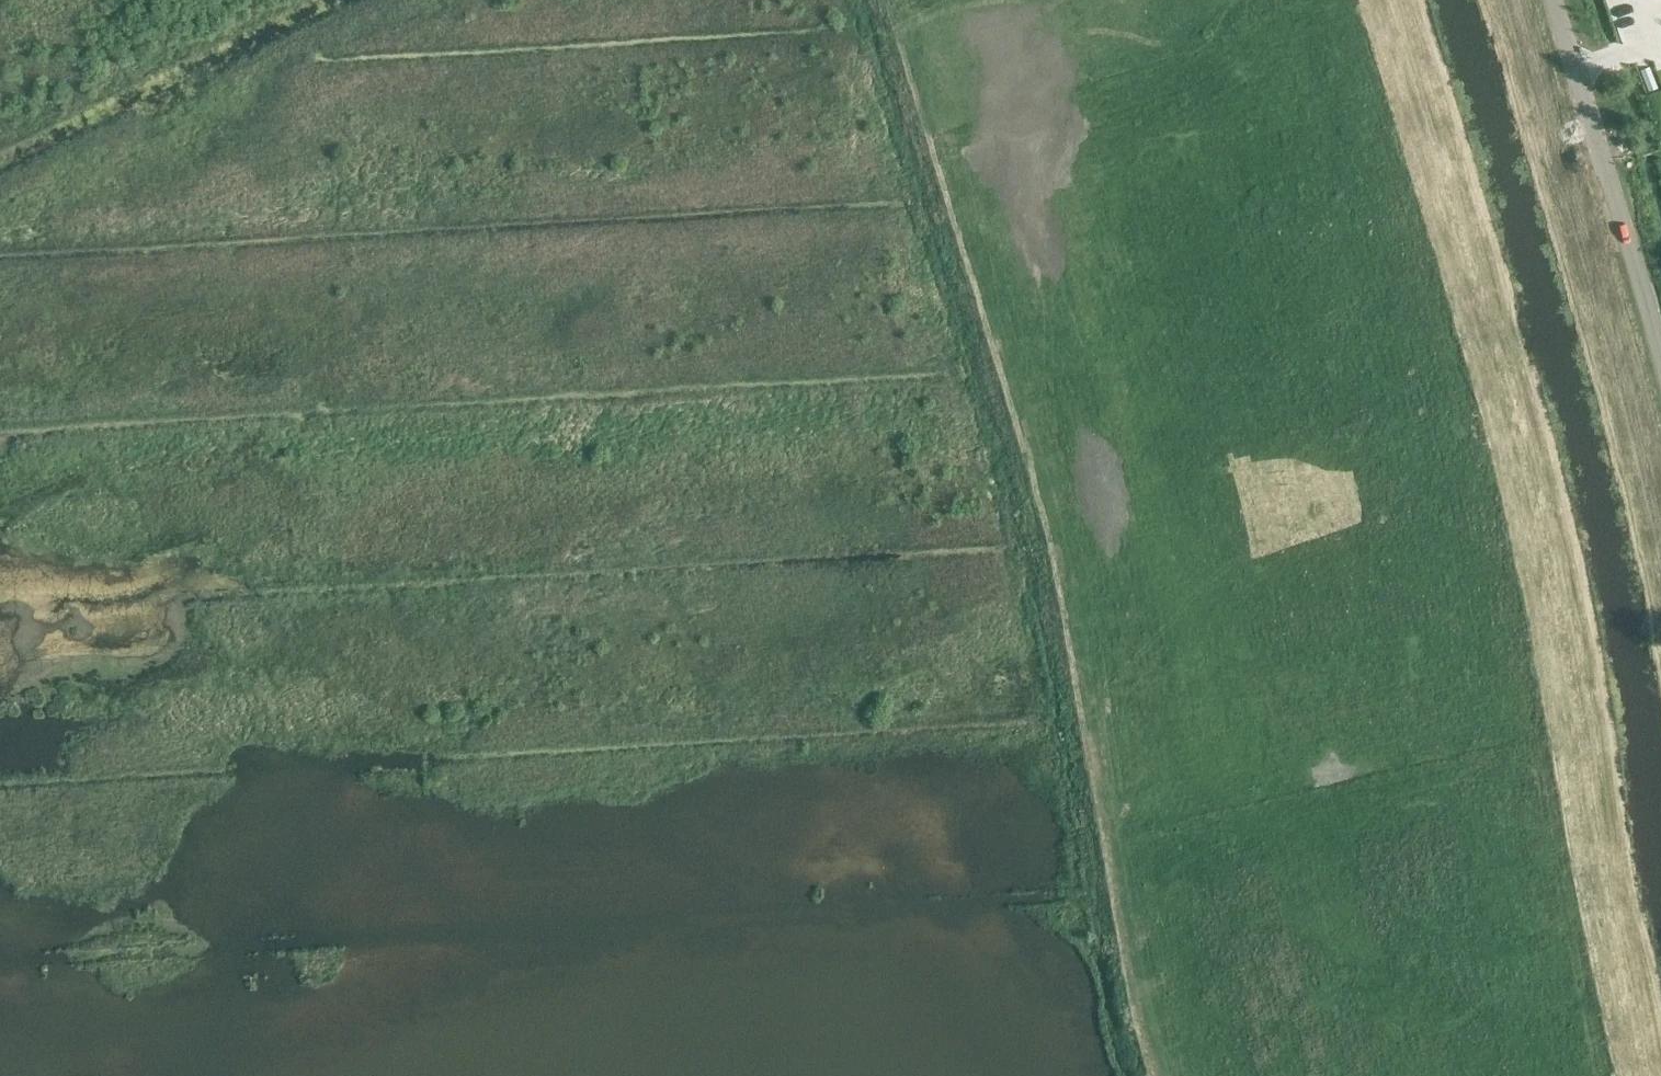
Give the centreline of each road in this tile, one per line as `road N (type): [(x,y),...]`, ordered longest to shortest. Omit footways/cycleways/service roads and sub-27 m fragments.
road 1 (unclassified): [(1660,357),(1553,0)]

